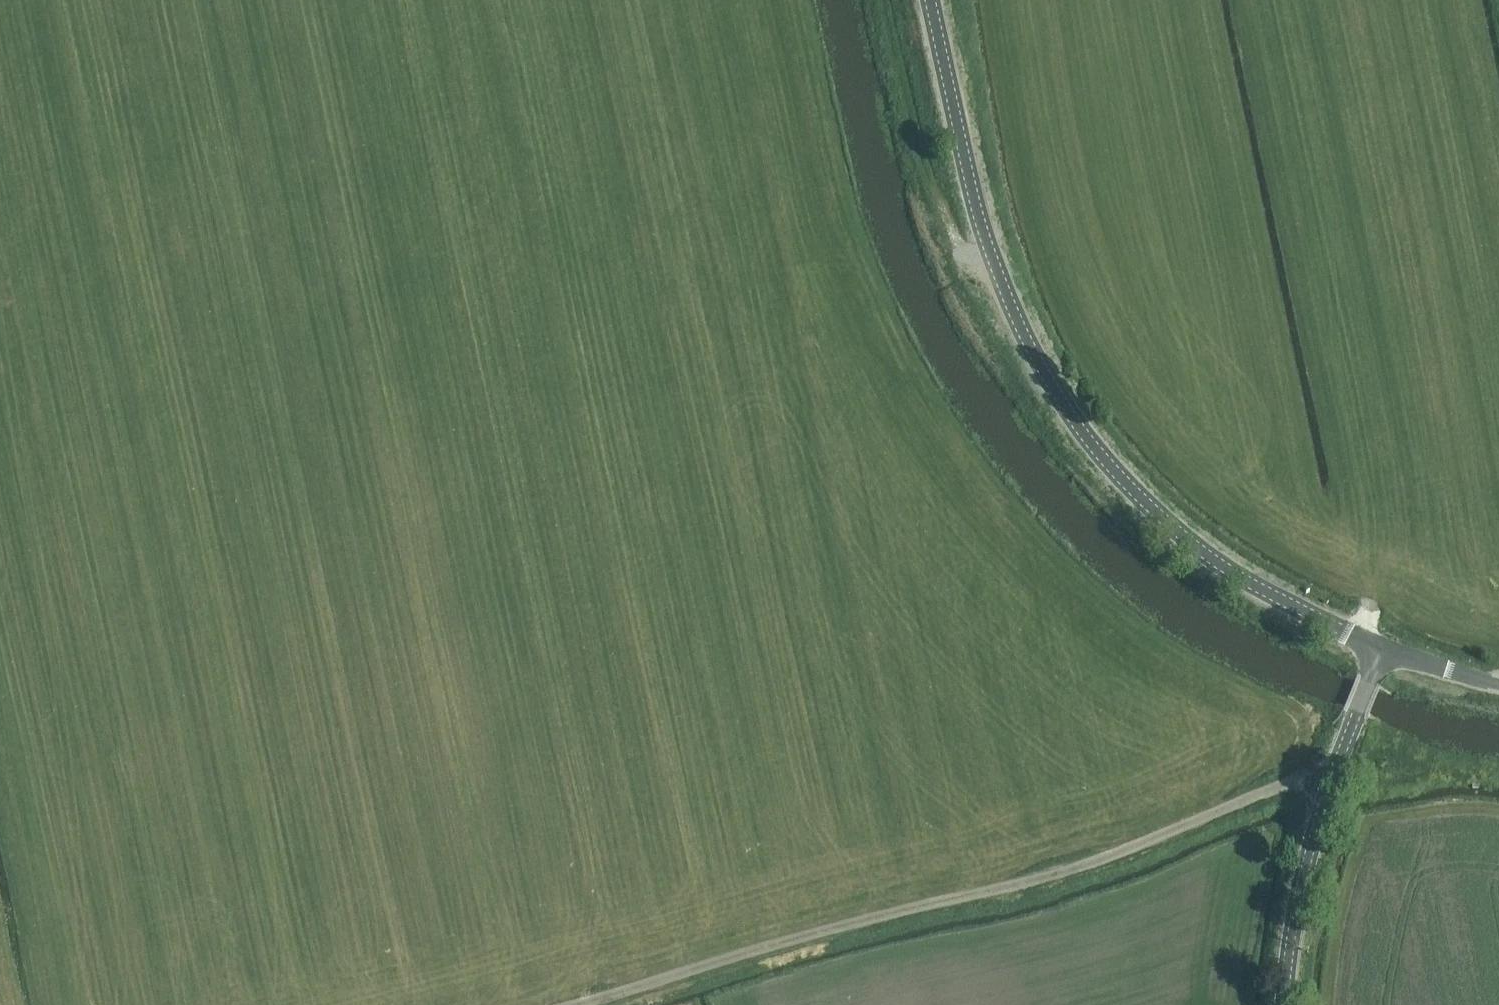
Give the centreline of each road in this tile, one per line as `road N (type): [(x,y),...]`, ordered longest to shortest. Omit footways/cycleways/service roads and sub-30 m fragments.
road 1 (unclassified): [(1379,649),(1244,582),(1173,531),(1092,447),(1024,338),(987,248),(932,0)]
road 2 (unclassified): [(570,1004),(1025,883),(1284,785),(1329,788)]
road 3 (unclassified): [(1285,1004),(1295,909),(1329,788)]
road 4 (unclassified): [(1329,788),(1379,649)]
road 5 (unclassified): [(1379,649),(1498,683)]

